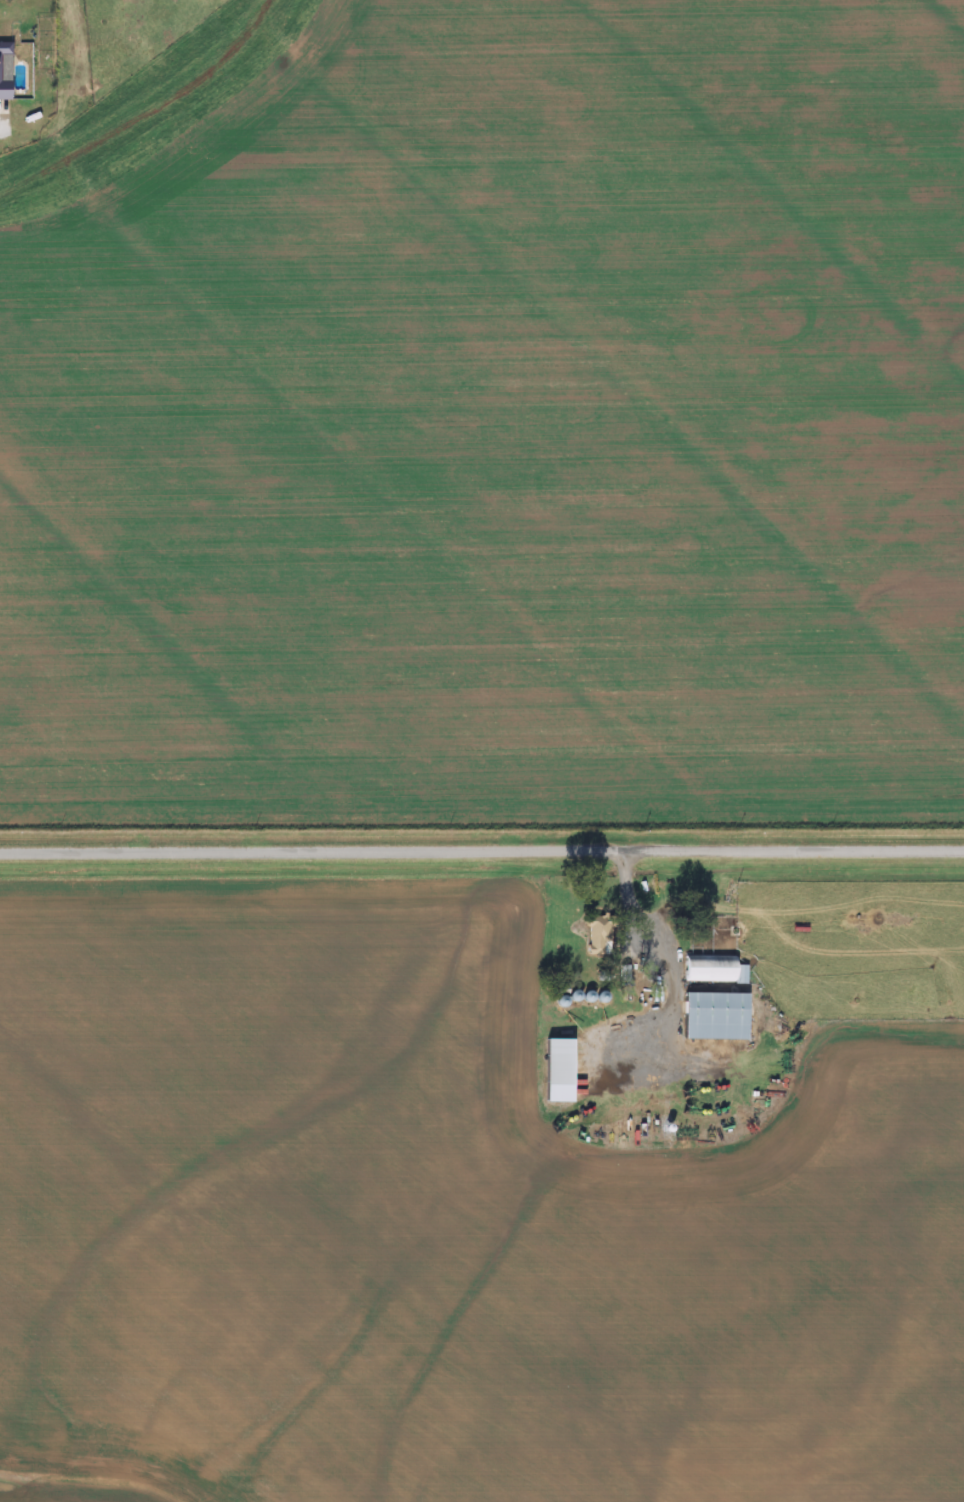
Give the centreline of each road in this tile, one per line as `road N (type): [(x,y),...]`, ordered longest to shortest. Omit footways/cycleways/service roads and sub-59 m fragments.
road 1 (residential): [(0,855),(963,856)]

